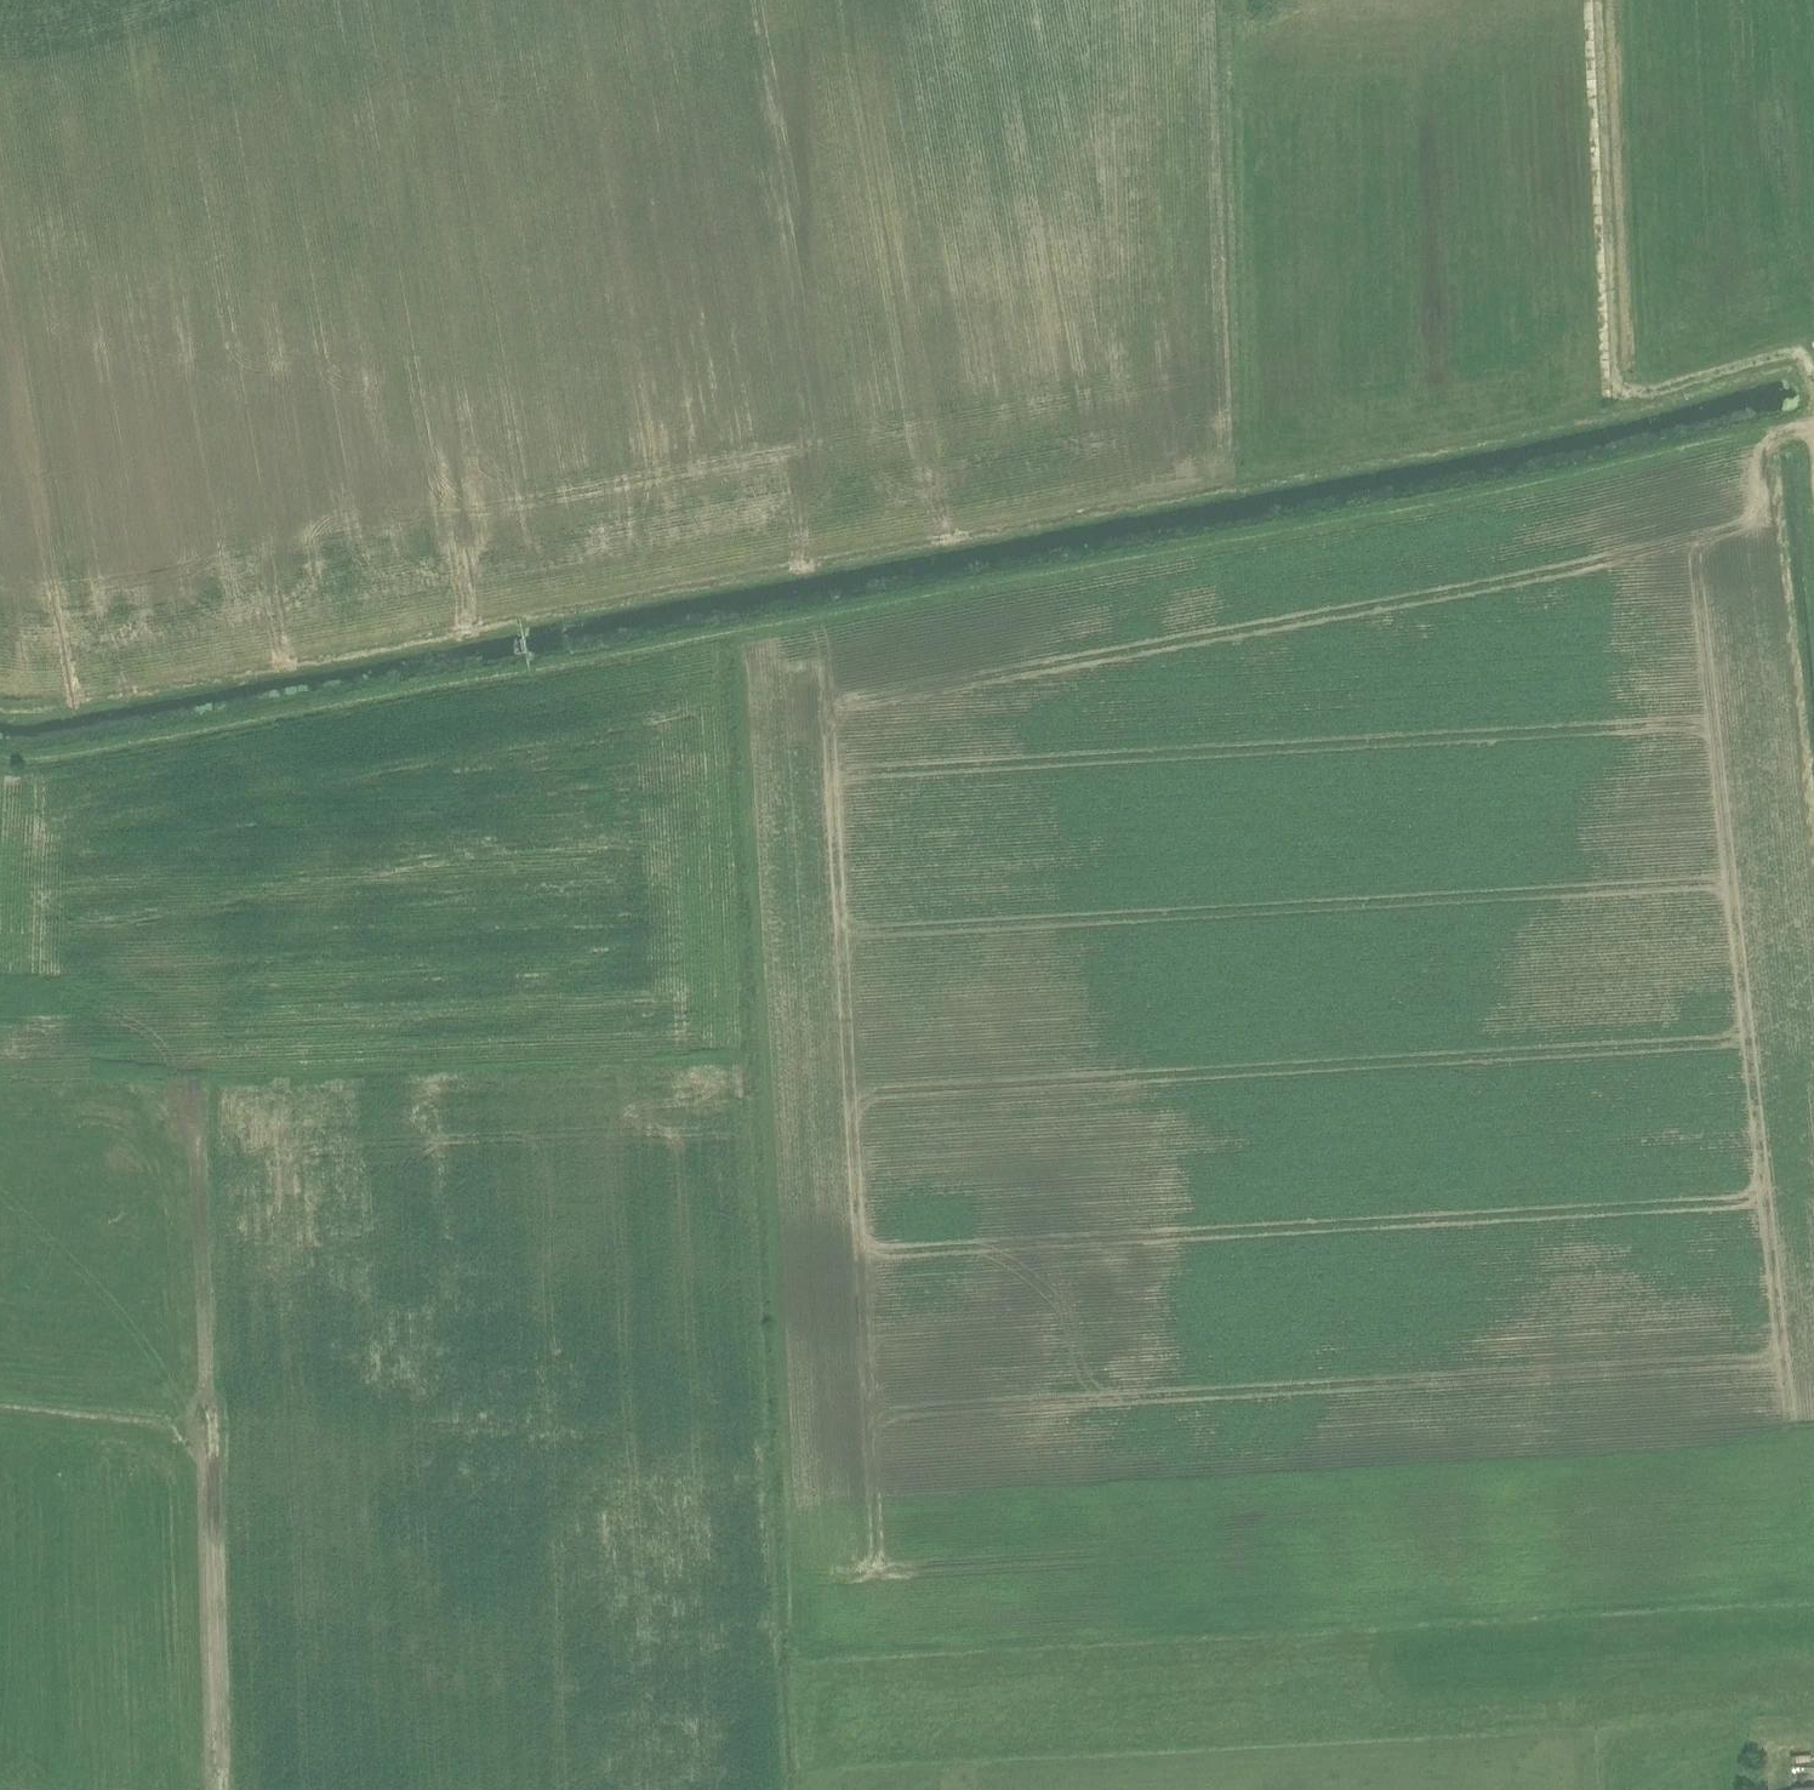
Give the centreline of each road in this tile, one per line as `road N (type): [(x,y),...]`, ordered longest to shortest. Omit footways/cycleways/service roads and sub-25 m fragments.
road 1 (track): [(1593,0),(1615,385),(1659,390),(1813,345)]
road 2 (track): [(220,1789),(210,1420)]

